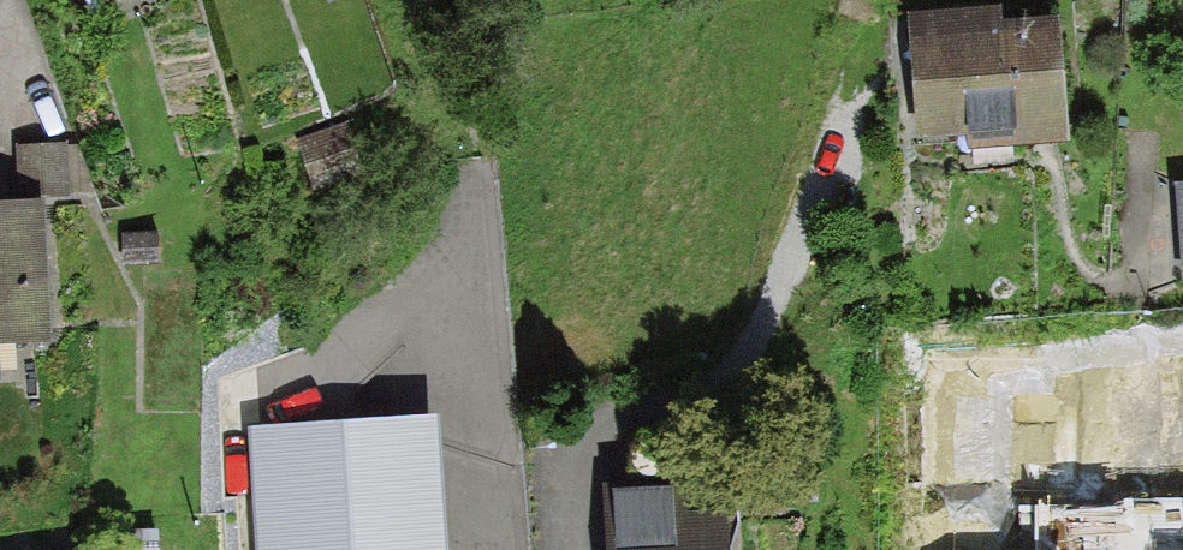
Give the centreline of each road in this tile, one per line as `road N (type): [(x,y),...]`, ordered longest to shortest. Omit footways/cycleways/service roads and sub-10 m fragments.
road 1 (residential): [(864,101),(749,380),(600,432),(569,463),(571,549)]

